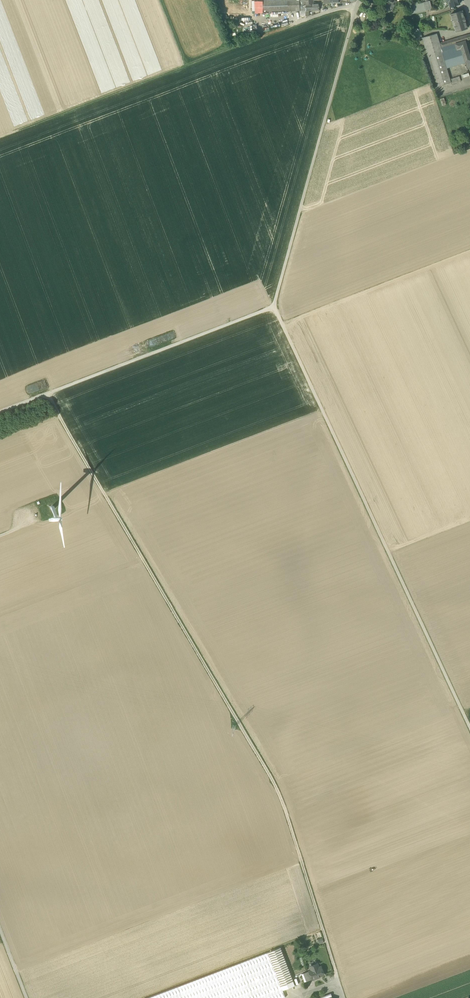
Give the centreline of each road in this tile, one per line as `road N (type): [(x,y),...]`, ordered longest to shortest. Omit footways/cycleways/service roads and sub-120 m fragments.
road 1 (track): [(46,394),(280,792),(338,981)]
road 2 (track): [(469,728),(274,307)]
road 3 (track): [(0,137),(292,24)]
road 4 (track): [(274,307),(0,412)]
road 5 (track): [(274,307),(349,31)]

